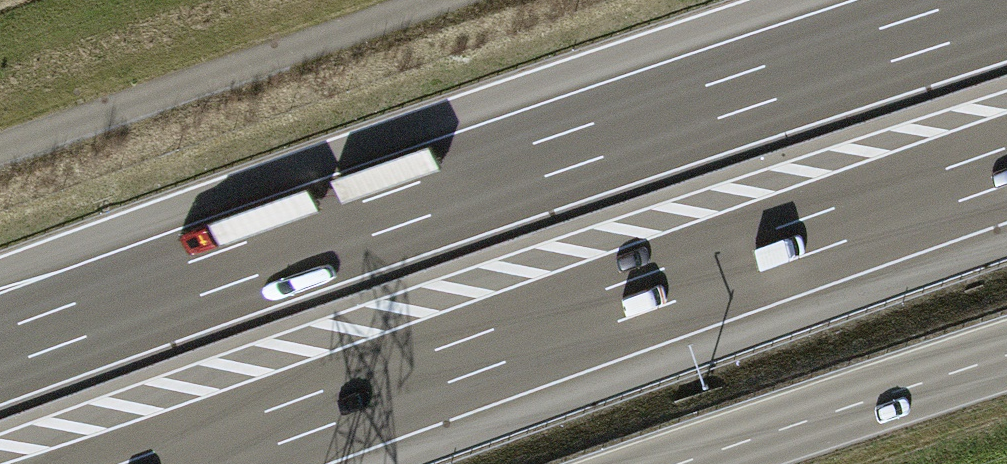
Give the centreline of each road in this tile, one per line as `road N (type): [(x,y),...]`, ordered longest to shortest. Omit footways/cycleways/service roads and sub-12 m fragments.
road 1 (motorway): [(1006,7),(0,349)]
road 2 (motorway): [(173,463),(1006,168)]
road 3 (tertiary): [(679,463),(1006,355)]

